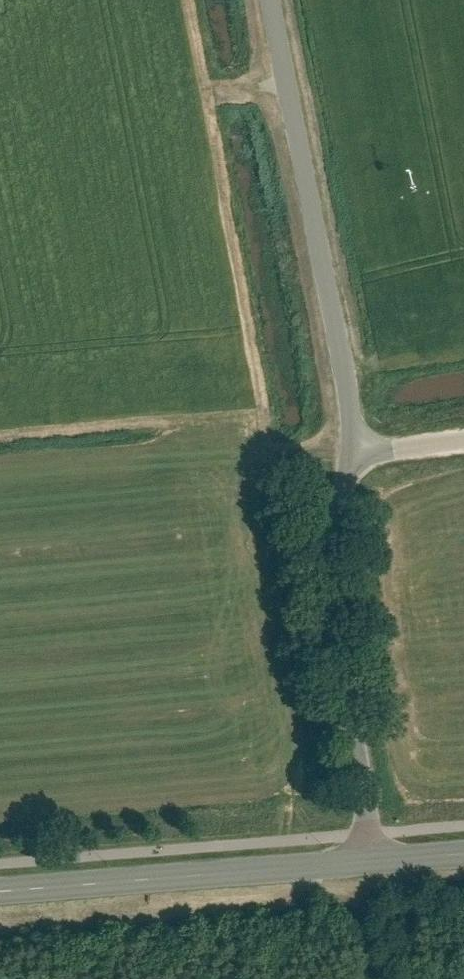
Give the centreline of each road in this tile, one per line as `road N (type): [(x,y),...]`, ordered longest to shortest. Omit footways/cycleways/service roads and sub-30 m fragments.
road 1 (unclassified): [(349,460),(353,428),(271,0)]
road 2 (unclassified): [(371,861),(332,600),(331,557),(349,460)]
road 3 (secondary): [(0,892),(371,861)]

